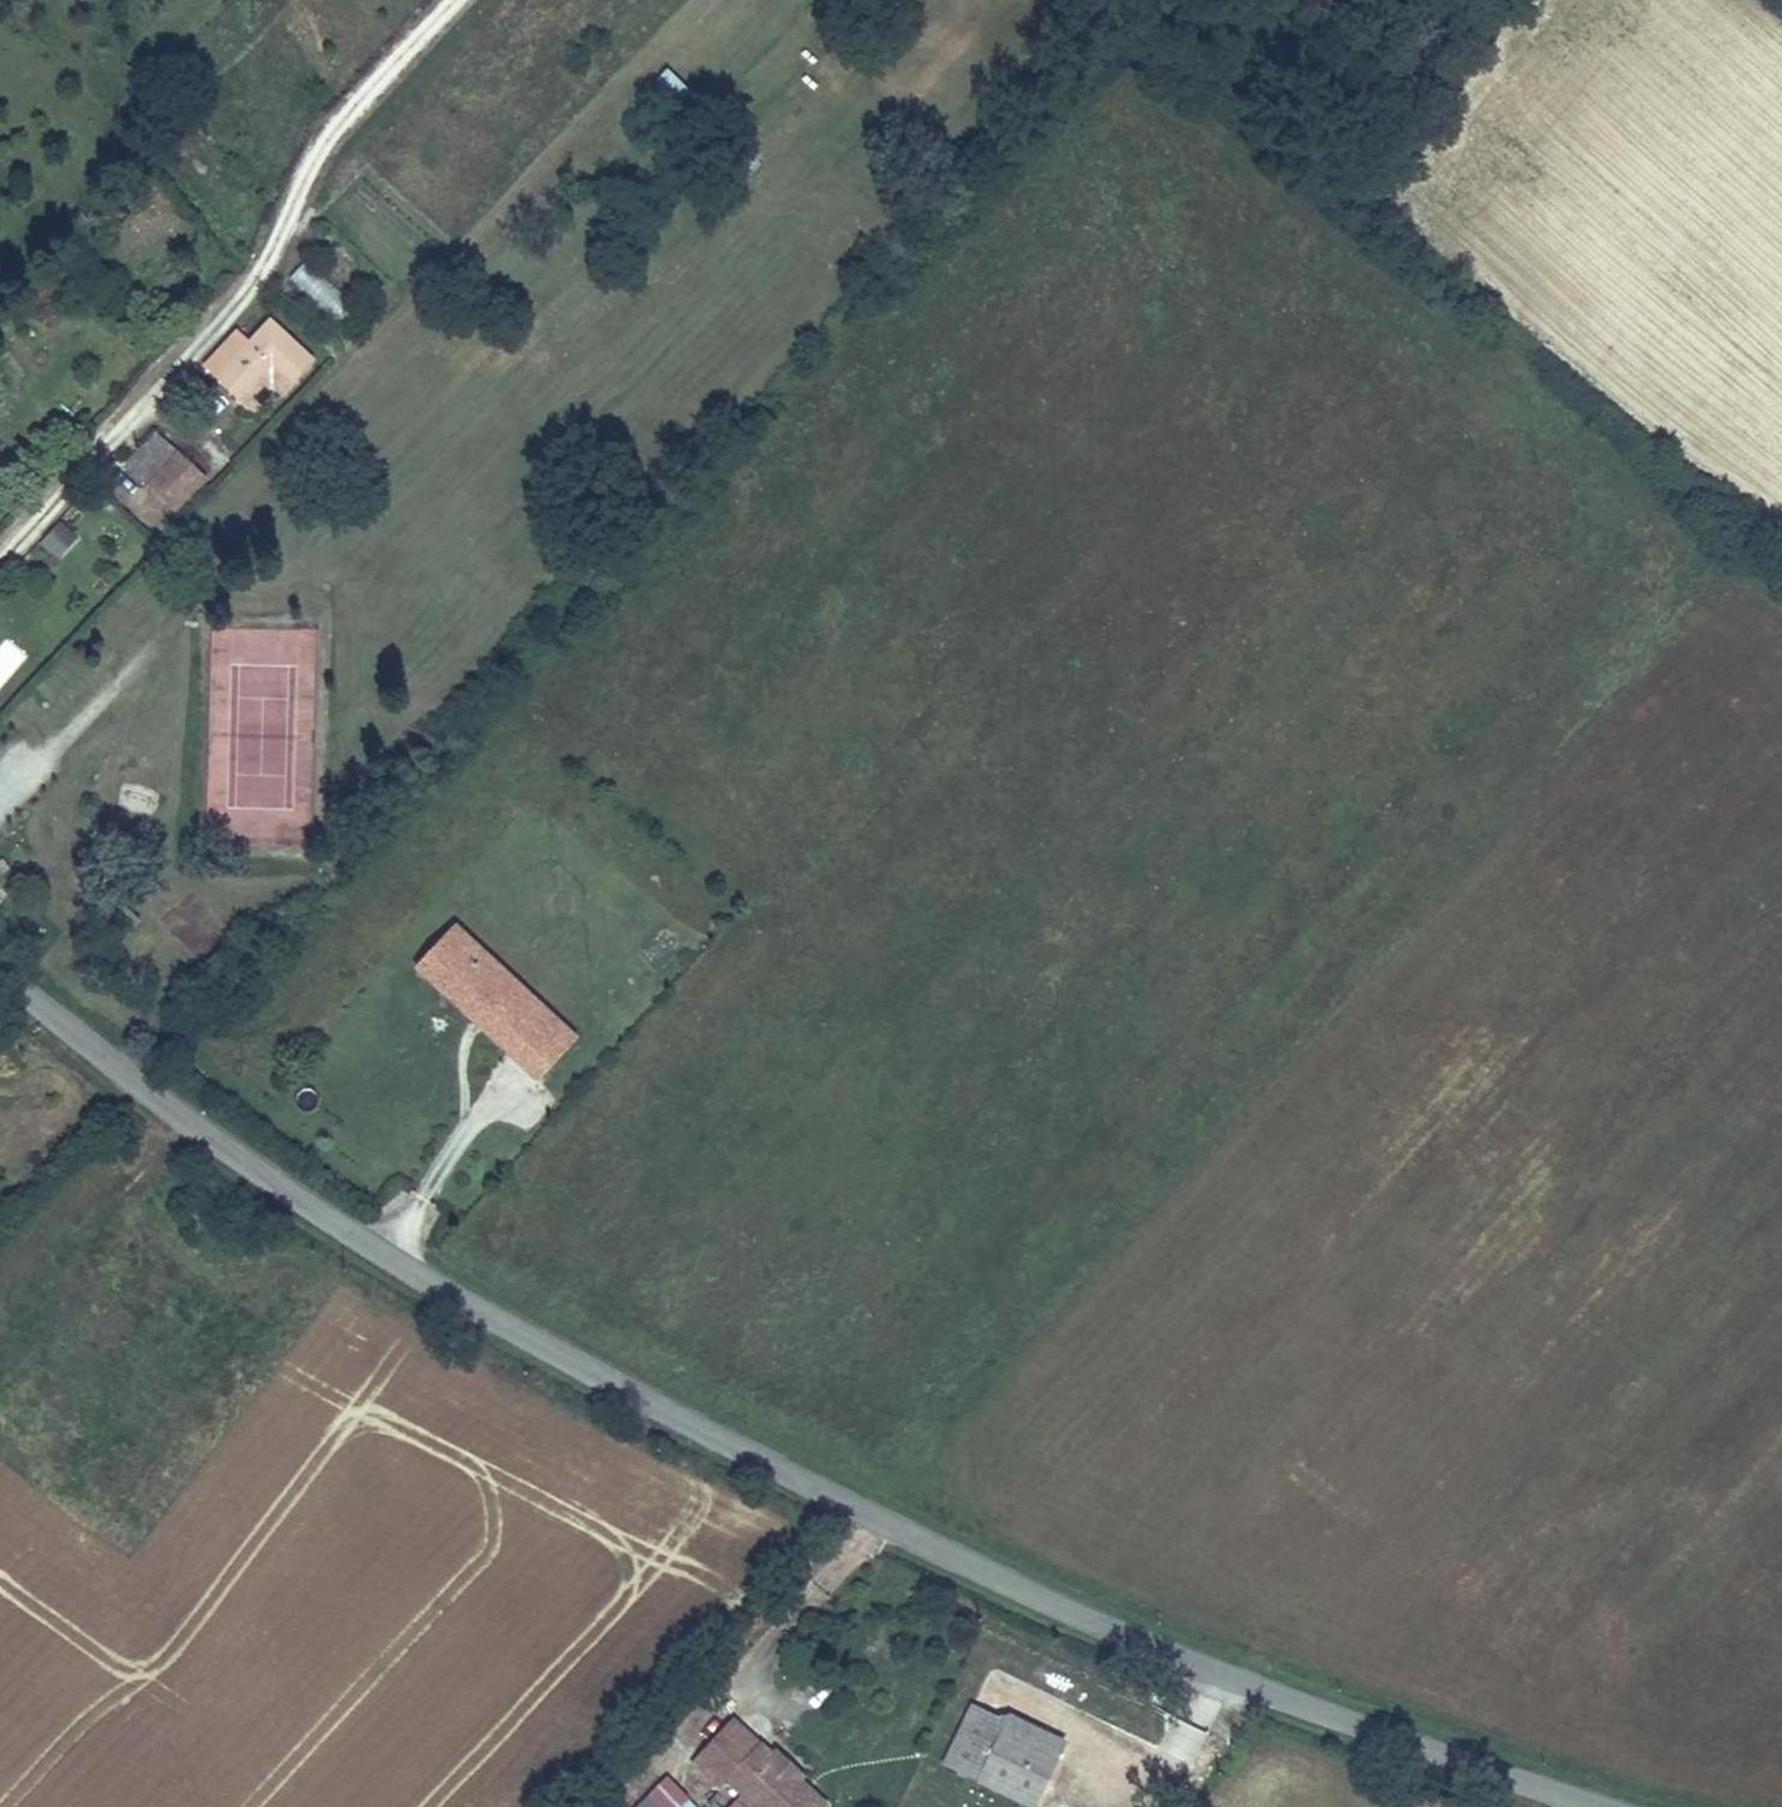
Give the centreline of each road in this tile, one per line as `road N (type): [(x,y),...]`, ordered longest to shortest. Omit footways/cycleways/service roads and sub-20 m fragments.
road 1 (tertiary): [(0,969),(284,1178),(447,1287),(607,1376),(1065,1605),(1326,1710),(1614,1806)]

